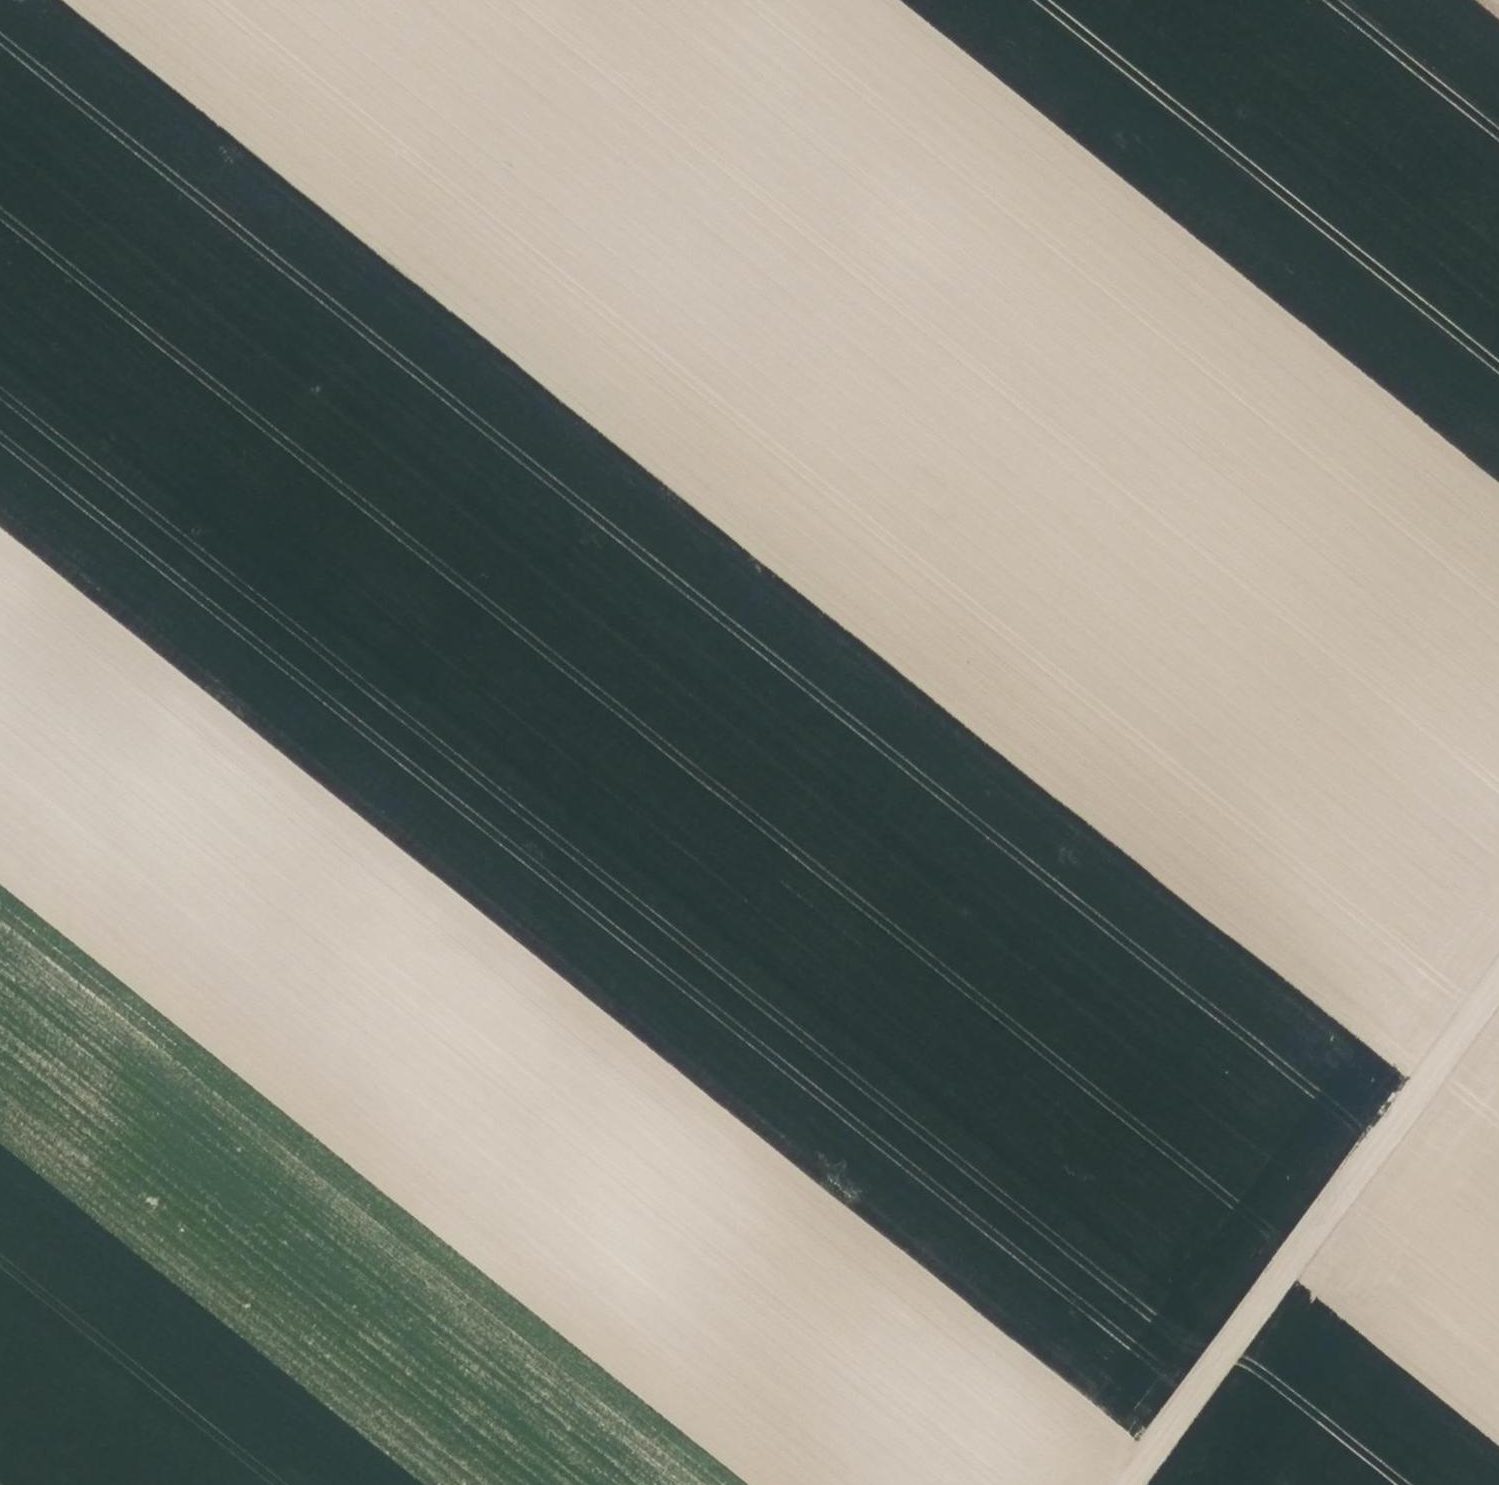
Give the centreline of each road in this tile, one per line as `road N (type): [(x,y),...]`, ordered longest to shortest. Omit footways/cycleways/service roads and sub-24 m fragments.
road 1 (track): [(1498,979),(1125,1484)]

